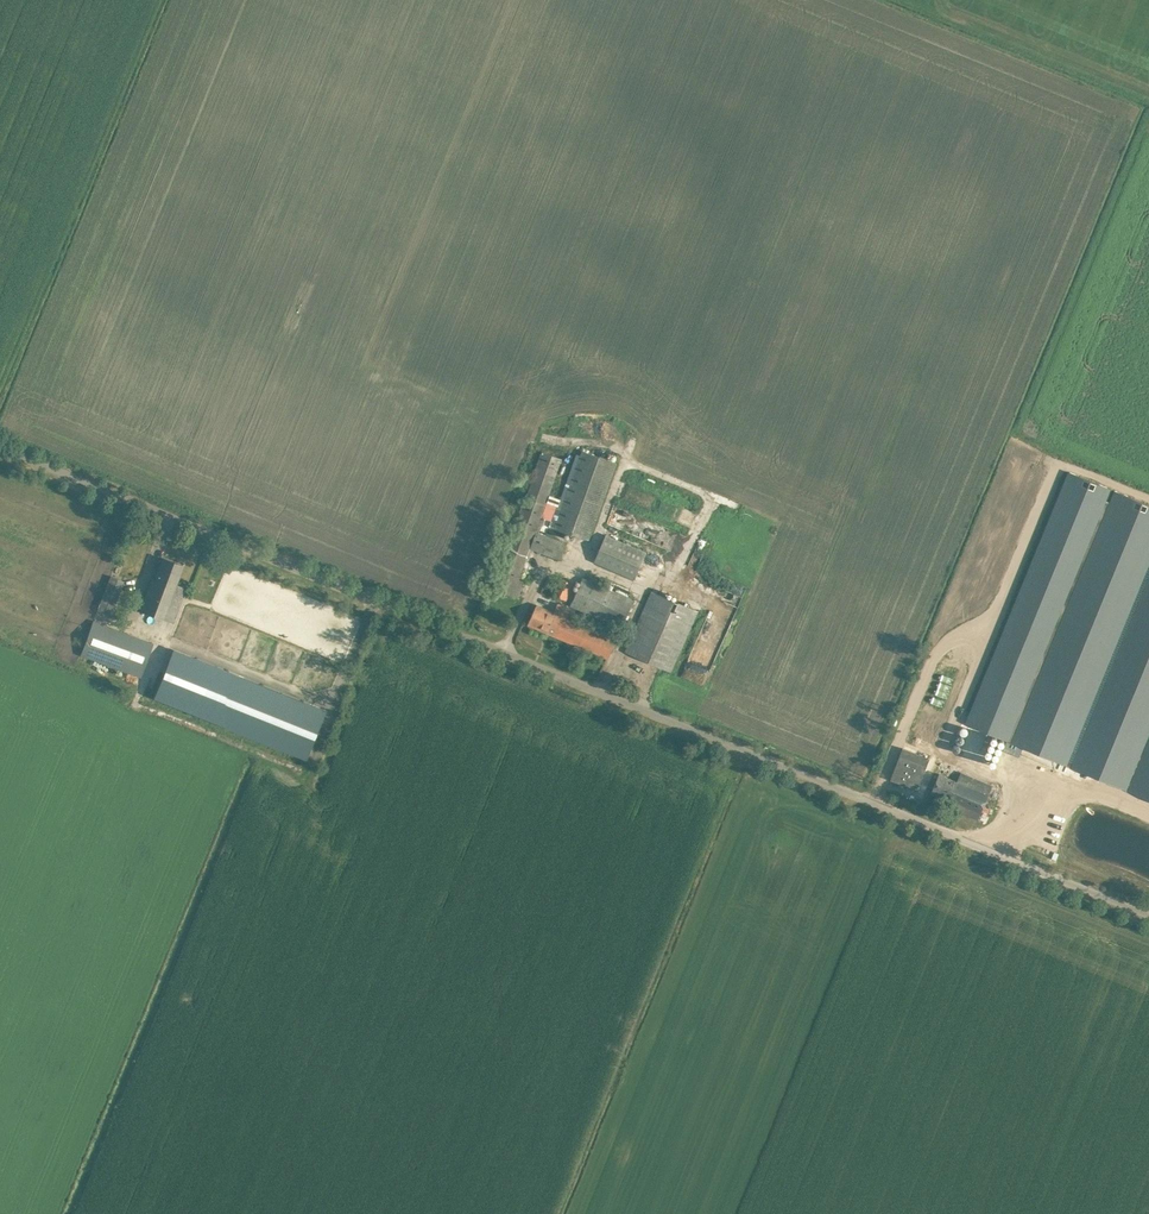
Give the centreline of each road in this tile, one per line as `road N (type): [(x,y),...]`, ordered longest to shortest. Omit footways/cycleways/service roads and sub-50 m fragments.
road 1 (unclassified): [(1148,912),(0,438)]

